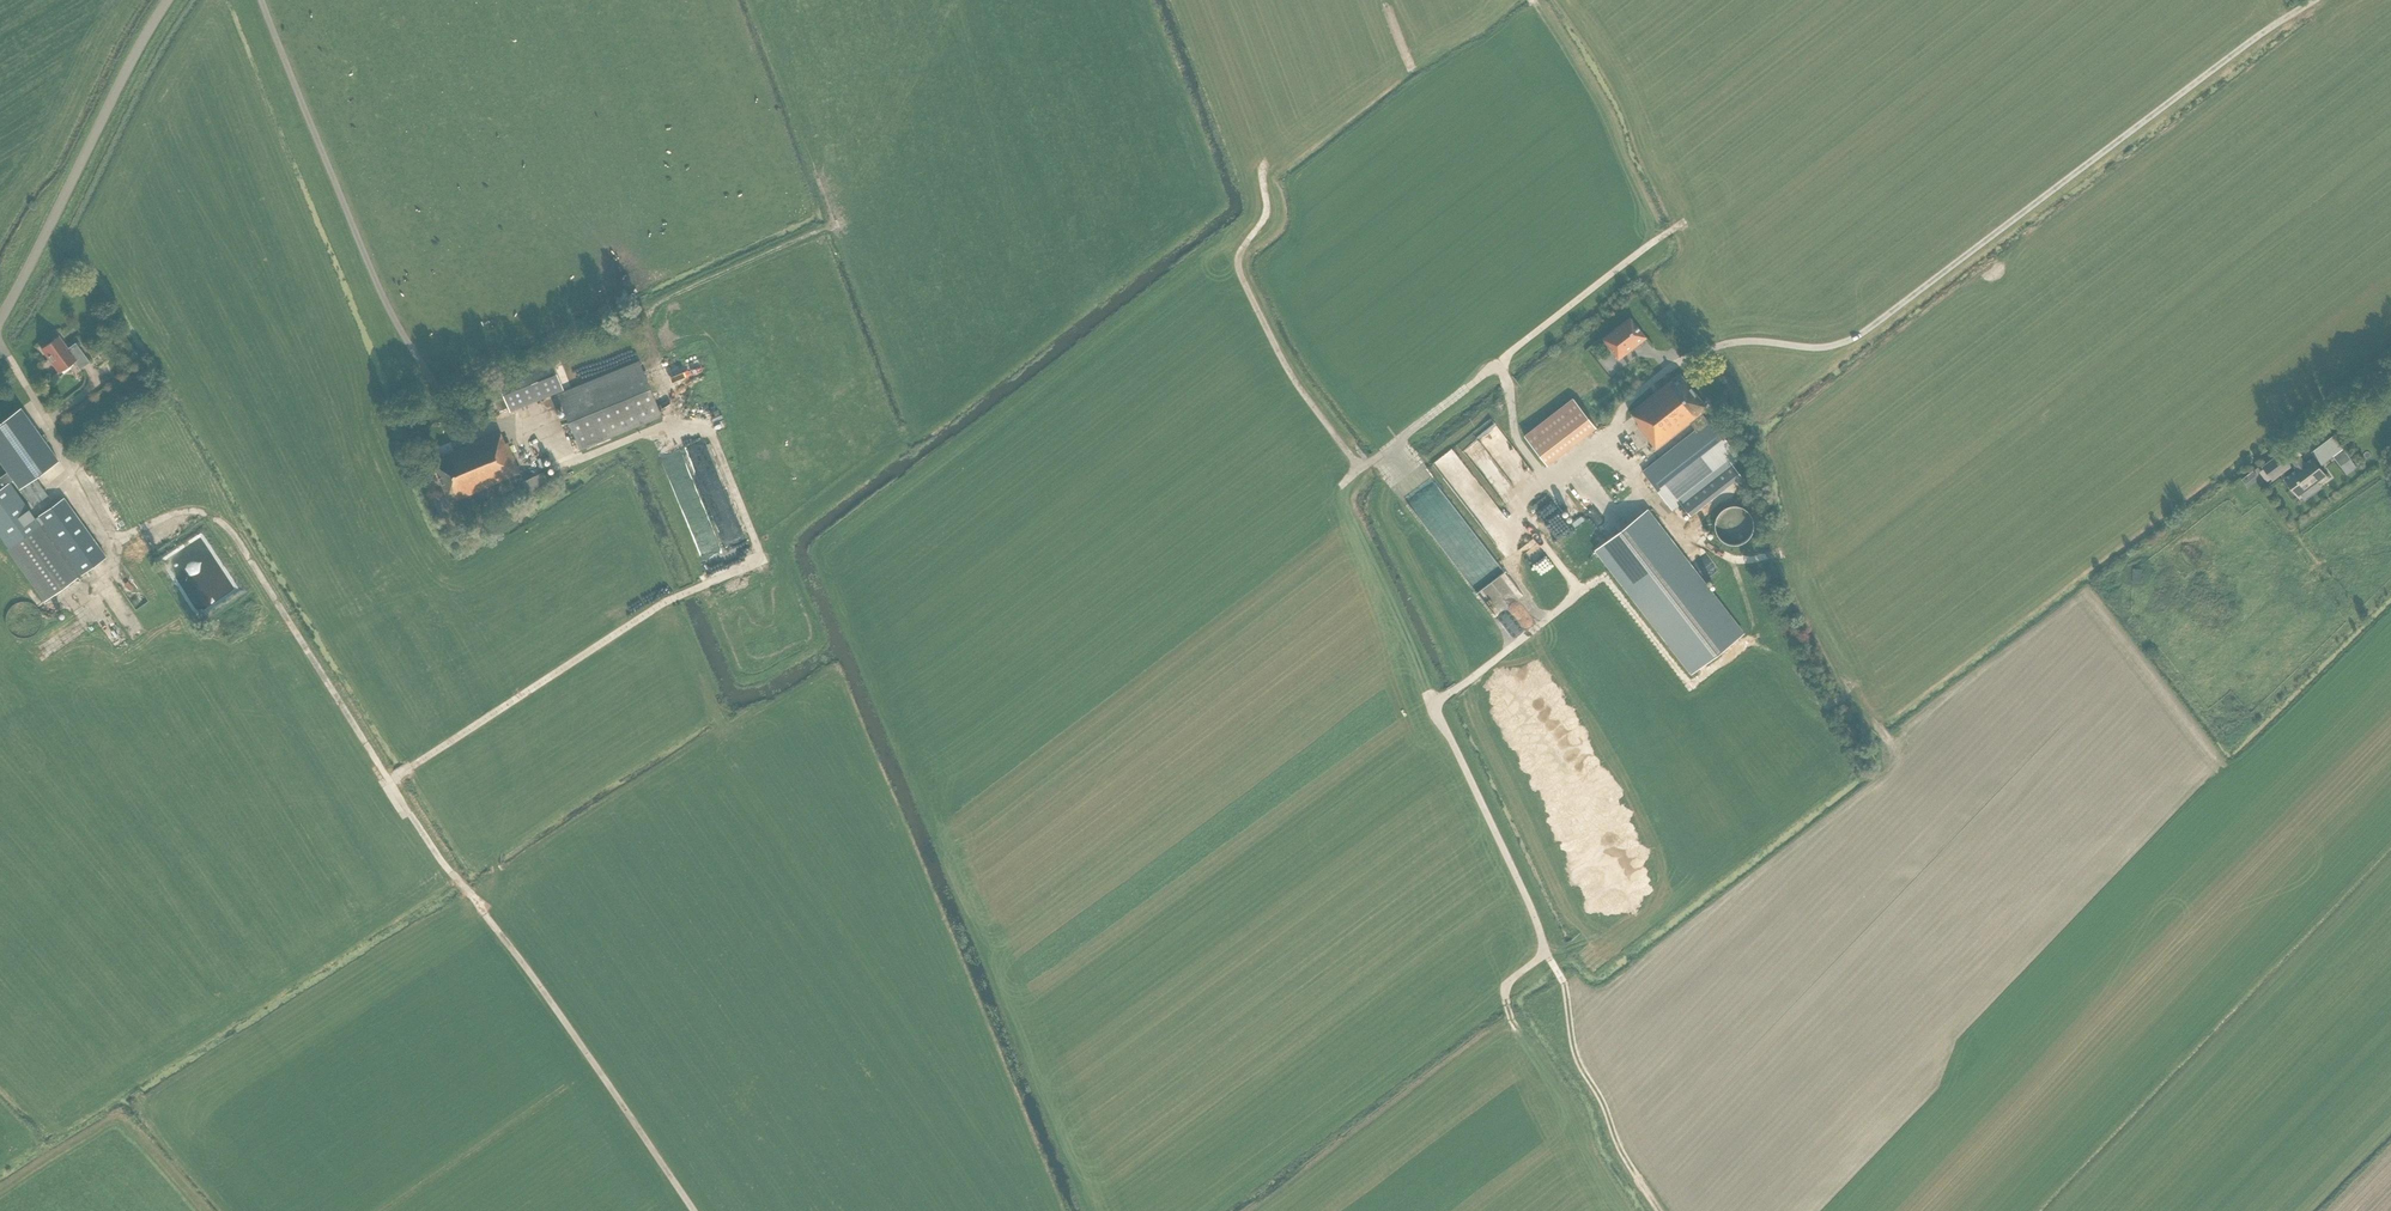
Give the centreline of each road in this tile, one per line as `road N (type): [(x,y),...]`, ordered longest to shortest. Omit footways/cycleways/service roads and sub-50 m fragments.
road 1 (track): [(107,546),(178,517),(230,536),(429,851),(523,968),(688,1210)]
road 2 (track): [(1516,1028),(1507,984),(1546,952),(1433,707),(1605,576),(1686,686)]
road 3 (track): [(704,413),(761,558),(666,601),(386,783)]
road 4 (unclassified): [(0,322),(172,0)]
road 5 (track): [(1546,484),(1515,446),(1503,365),(1683,225)]
road 6 (track): [(1360,475),(1287,376),(1234,268),(1266,214),(1263,168)]
road 7 (track): [(1546,952),(1565,987),(1574,1055),(1659,1210)]
road 8 (track): [(1657,245),(1646,205),(1536,0)]
road 9 (track): [(1599,436),(1676,524),(1735,567),(1789,558)]
road 10 (track): [(1503,365),(1335,494)]

